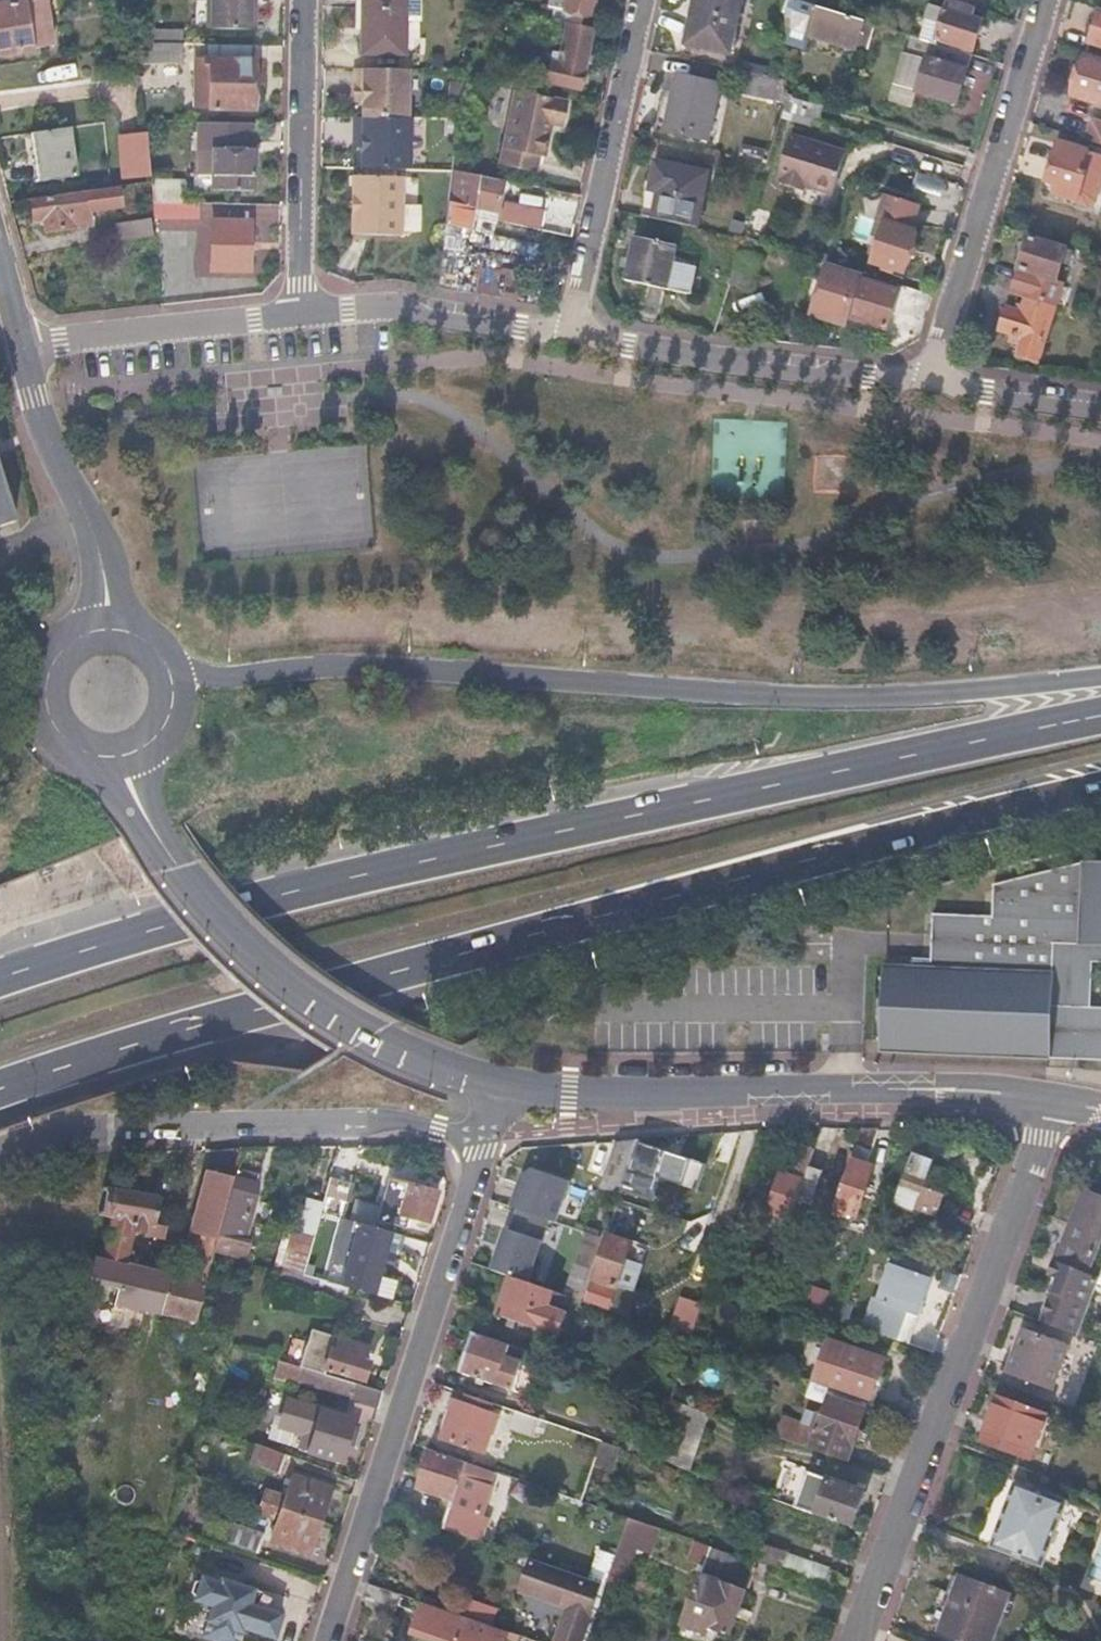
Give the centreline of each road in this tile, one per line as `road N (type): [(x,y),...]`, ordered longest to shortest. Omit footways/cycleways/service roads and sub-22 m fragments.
road 1 (trunk): [(0,1087),(801,862),(1100,788)]
road 2 (trunk): [(1100,715),(290,893),(0,979)]
road 3 (residential): [(857,1640),(1052,1098)]
road 4 (residential): [(497,1089),(569,1095),(917,1087),(1052,1098)]
road 5 (residential): [(484,1134),(327,1640)]
road 6 (unclassified): [(134,760),(174,859),(235,932),(313,998),(415,1056),(497,1089)]
road 7 (residential): [(929,385),(1048,0)]
road 8 (residential): [(484,1134),(387,1120),(105,1132)]
road 9 (residential): [(566,338),(713,367),(929,385)]
road 10 (residential): [(566,338),(640,0)]
road 11 (residential): [(295,320),(301,0)]
road 12 (residential): [(21,349),(104,568),(121,637)]
road 13 (residential): [(21,349),(295,320)]
road 14 (residential): [(295,320),(394,313),(566,338)]
road 15 (unclassified): [(121,637),(81,649),(66,665),(56,706),(74,744),(92,756),(134,760)]
road 16 (unclassified): [(134,760),(167,738),(181,700),(169,663),(121,637)]
road 17 (residential): [(929,385),(1100,410)]

